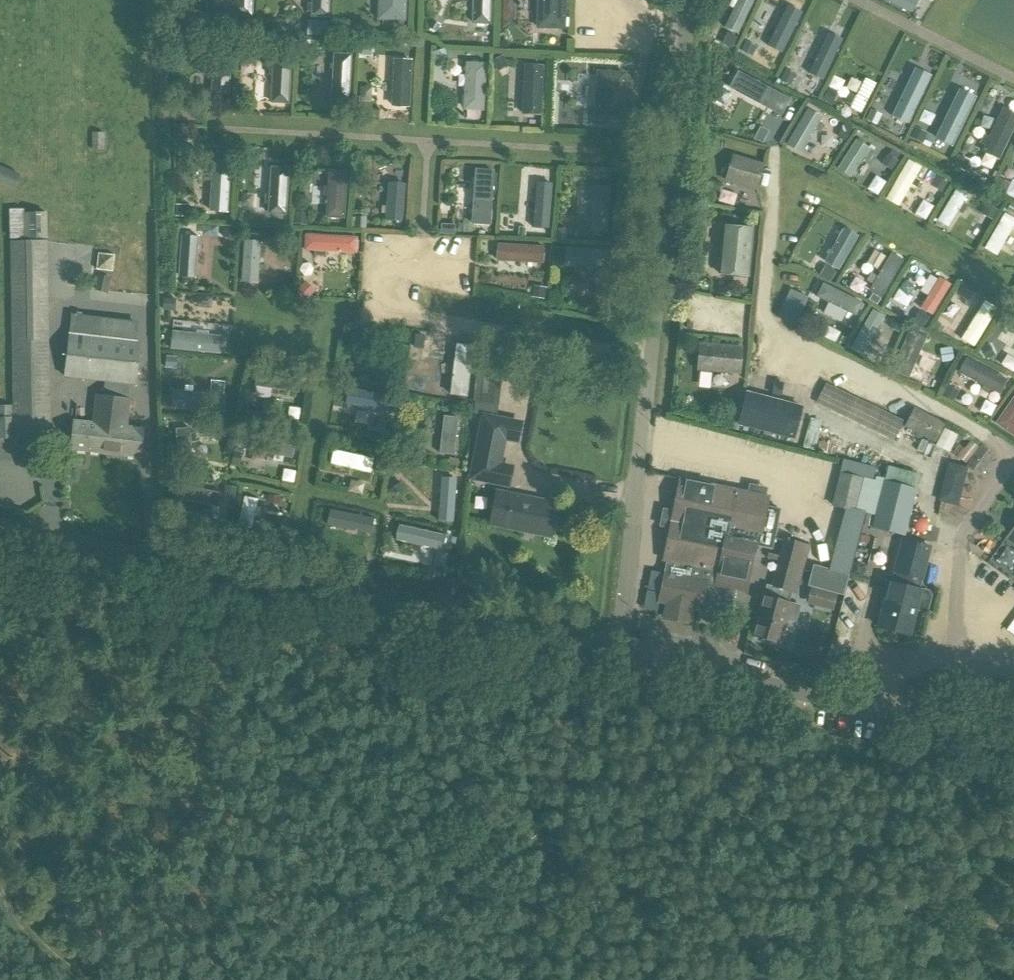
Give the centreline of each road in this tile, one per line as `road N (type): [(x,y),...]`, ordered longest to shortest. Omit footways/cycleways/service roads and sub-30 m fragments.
road 1 (unclassified): [(615,660),(685,0)]
road 2 (unclassified): [(615,660),(0,531)]
road 3 (unclassified): [(1013,742),(615,660)]
road 4 (track): [(1013,921),(901,898),(834,905),(773,930),(713,979)]
road 5 (track): [(609,979),(695,817),(736,686)]
road 6 (track): [(87,979),(0,883)]

